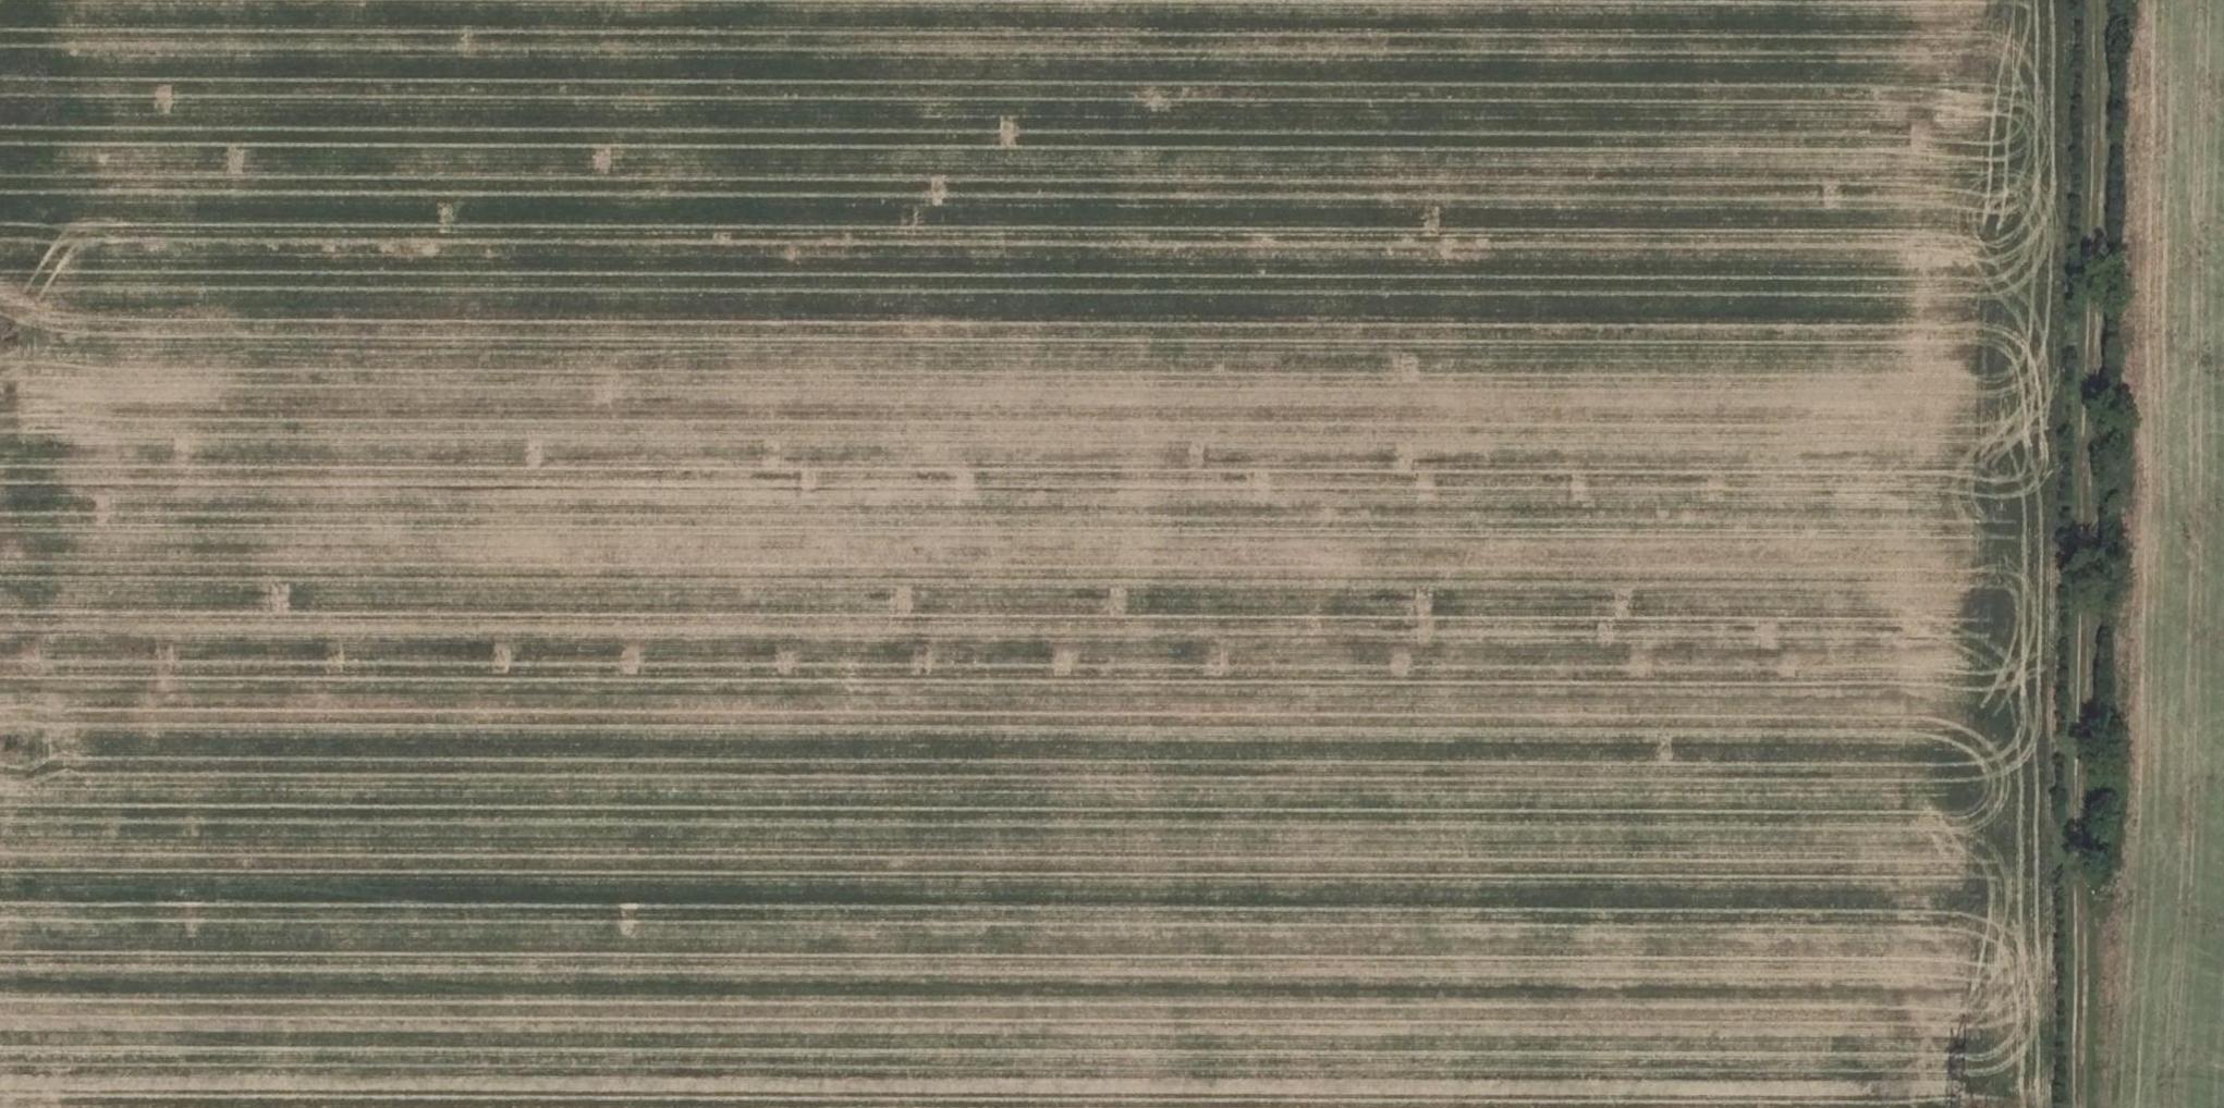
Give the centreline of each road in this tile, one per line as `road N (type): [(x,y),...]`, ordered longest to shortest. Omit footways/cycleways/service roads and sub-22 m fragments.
road 1 (track): [(2111,0),(2089,1107)]

